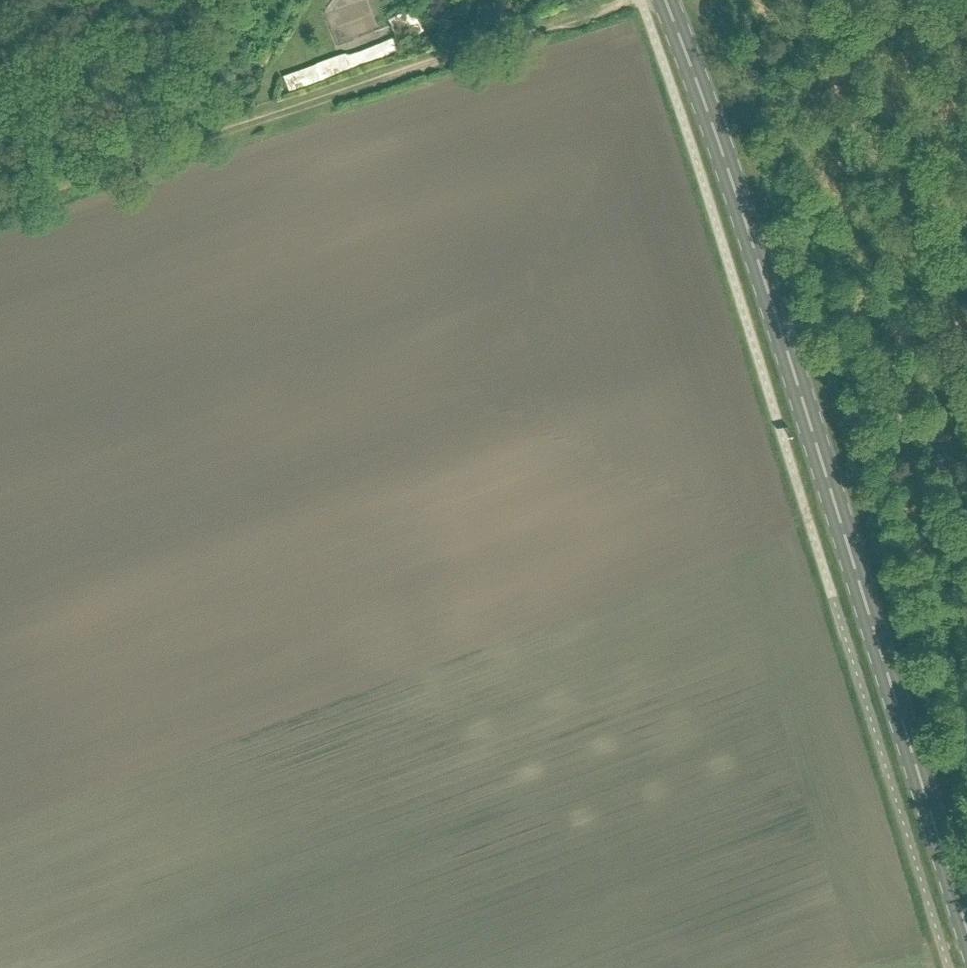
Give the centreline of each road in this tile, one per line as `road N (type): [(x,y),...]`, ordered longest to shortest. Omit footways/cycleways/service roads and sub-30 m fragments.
road 1 (primary): [(966,920),(668,0)]
road 2 (track): [(625,0),(0,207)]

